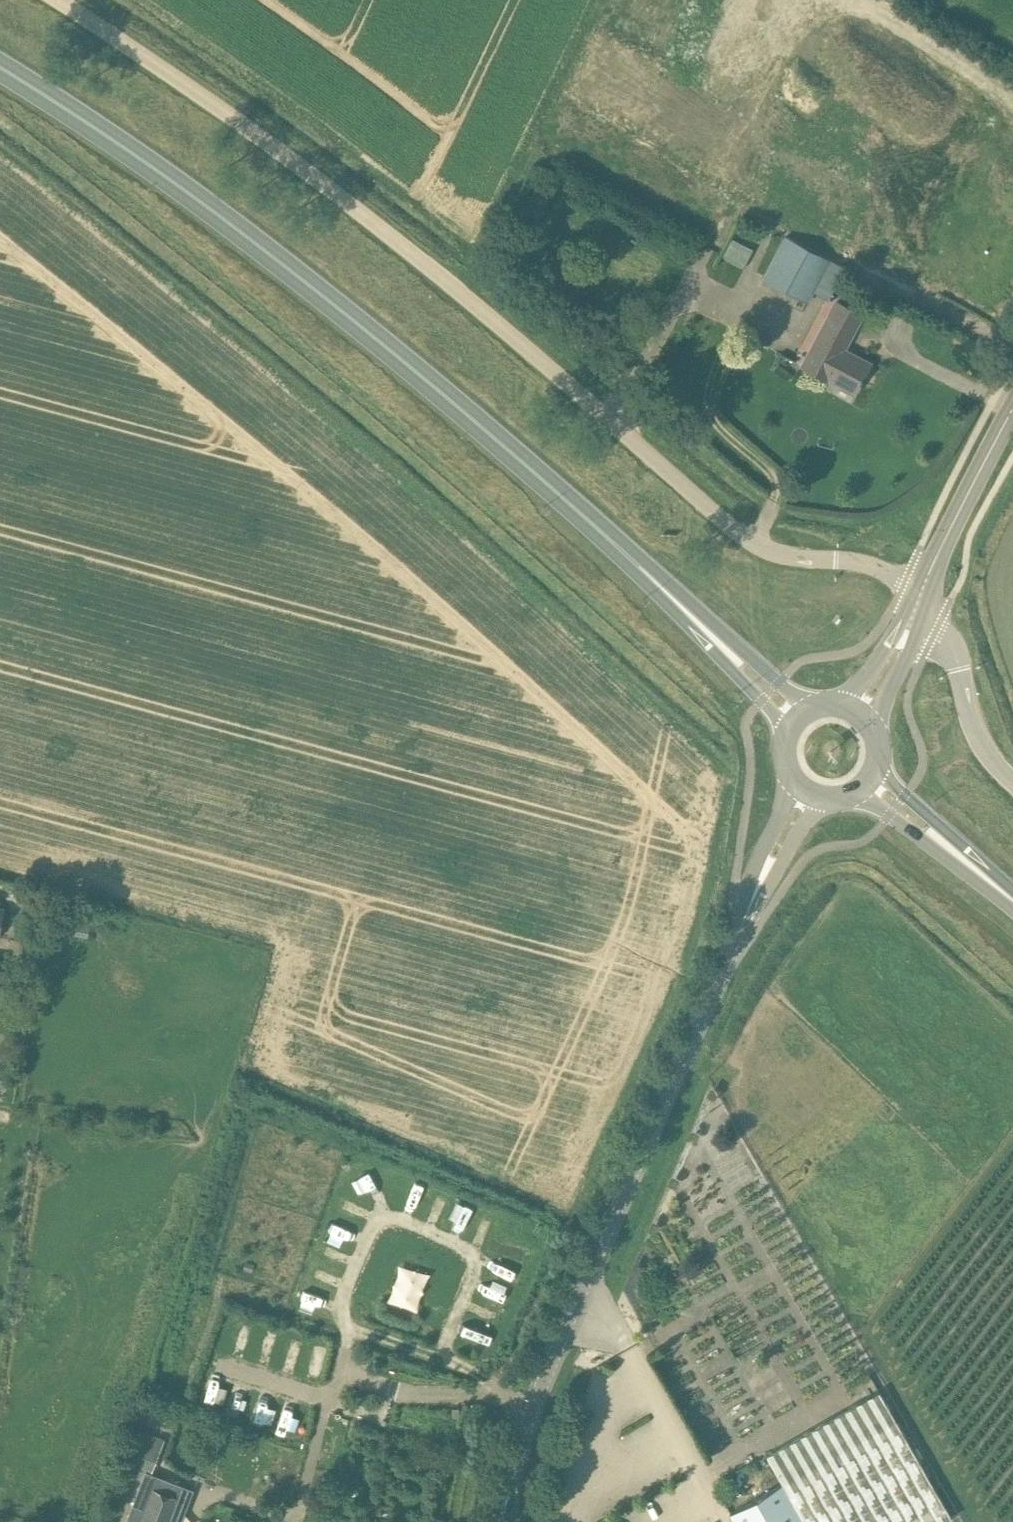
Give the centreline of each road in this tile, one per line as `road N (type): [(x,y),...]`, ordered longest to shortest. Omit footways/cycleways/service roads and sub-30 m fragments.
road 1 (unclassified): [(923,596),(869,568),(782,558),(747,541),(359,200),(78,0)]
road 2 (primary): [(711,637),(343,313),(155,171),(0,72)]
road 3 (tertiary): [(510,1521),(533,1419),(743,922)]
road 4 (tertiary): [(923,596),(1012,410)]
road 5 (unclassified): [(1012,784),(978,740),(955,660),(909,622)]
road 6 (tertiary): [(792,779),(760,854),(743,922)]
road 7 (tertiary): [(743,922),(824,800)]
road 8 (primary): [(966,864),(880,765)]
road 9 (primary): [(858,794),(966,864)]
road 10 (primary): [(811,709),(711,637)]
road 11 (primary): [(711,637),(790,730)]

